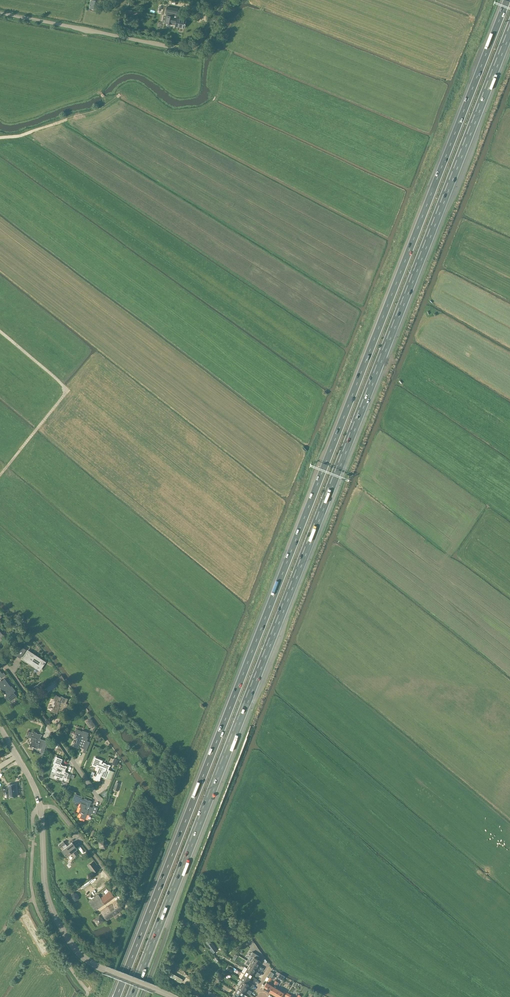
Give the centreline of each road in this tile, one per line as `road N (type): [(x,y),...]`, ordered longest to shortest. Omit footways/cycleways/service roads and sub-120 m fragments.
road 1 (motorway): [(130,996),(509,29)]
road 2 (motorway): [(507,0),(140,938)]
road 3 (tertiary): [(172,996),(95,965),(68,939),(47,896),(41,809)]
road 4 (unclassified): [(0,13),(184,49),(194,46),(225,0)]
road 5 (track): [(86,996),(33,897),(32,815),(41,809)]
road 6 (track): [(0,475),(68,390),(0,332)]
road 7 (residential): [(101,801),(0,661)]
road 8 (residential): [(129,904),(58,810),(41,809)]
road 9 (track): [(0,138),(99,110),(120,95)]

